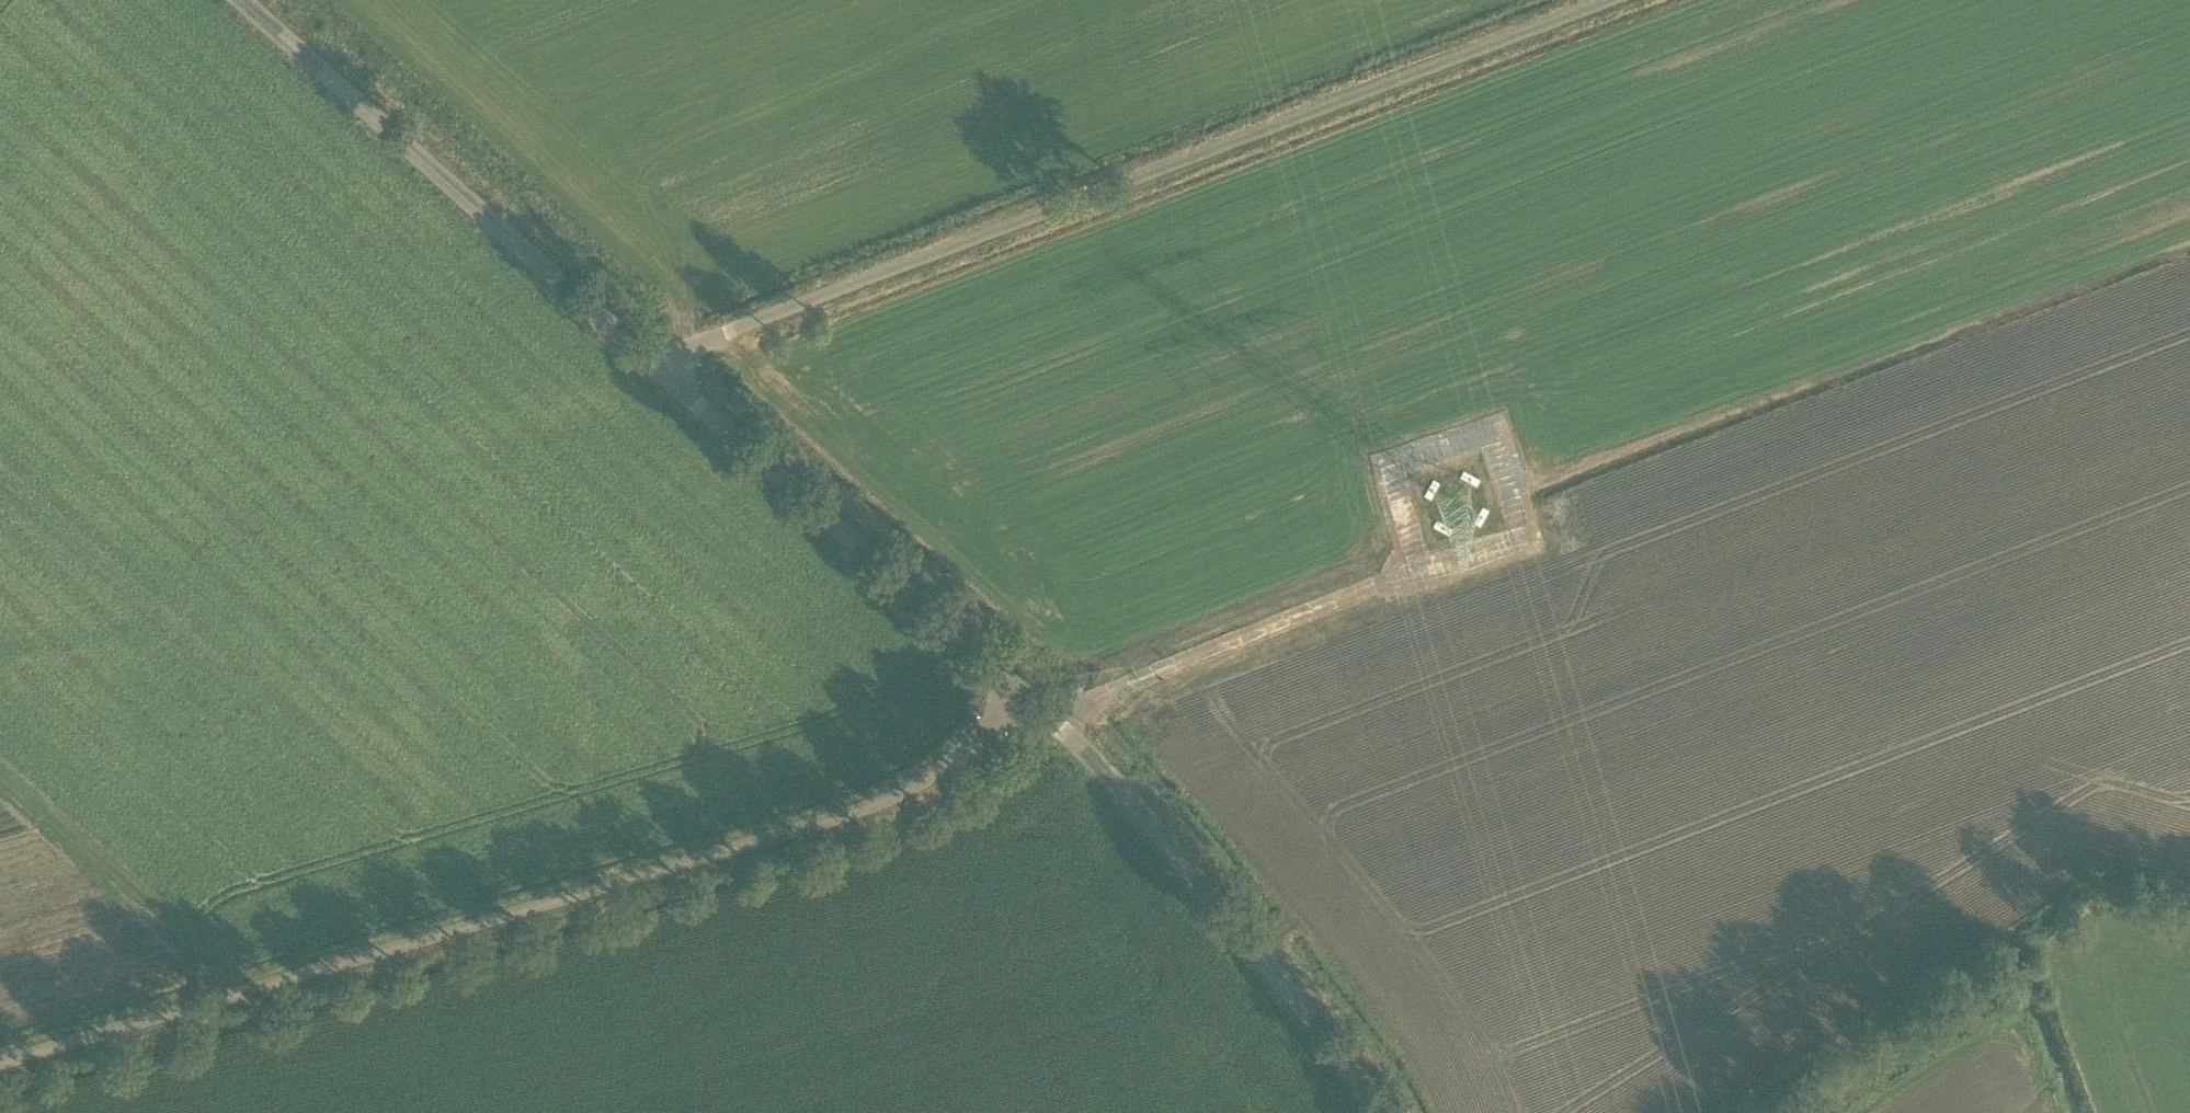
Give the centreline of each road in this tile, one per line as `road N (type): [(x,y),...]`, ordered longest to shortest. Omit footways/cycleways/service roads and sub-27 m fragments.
road 1 (unclassified): [(0,1067),(929,802),(1005,743),(1024,681)]
road 2 (unclassified): [(656,363),(1621,0)]
road 3 (unclassified): [(1400,1112),(1359,1046),(1162,813),(1024,681)]
road 4 (unclassified): [(656,363),(240,0)]
road 5 (unclassified): [(1024,681),(656,363)]

